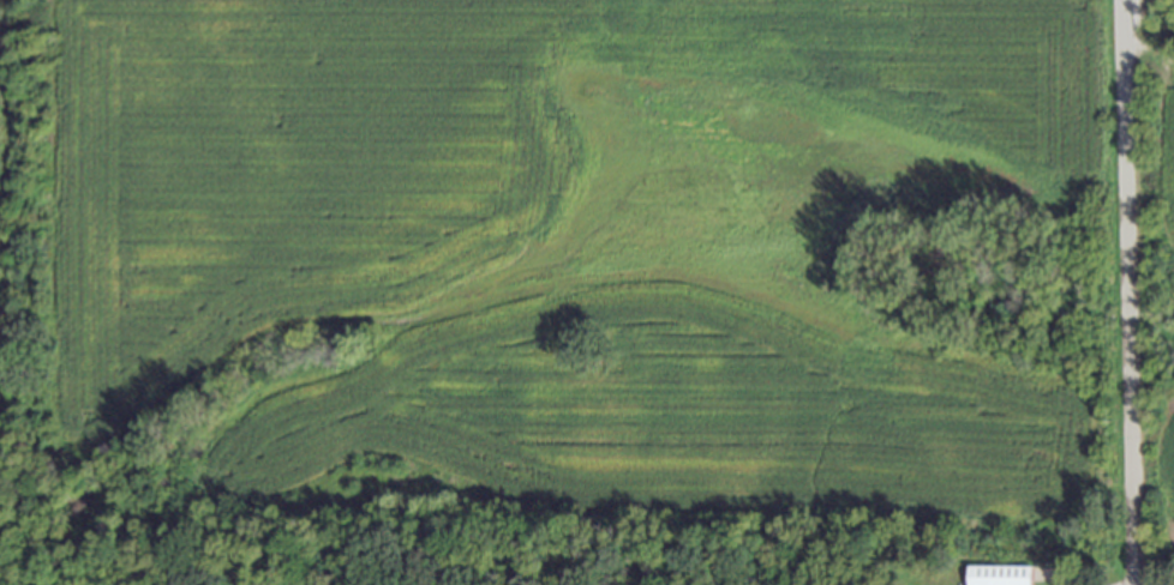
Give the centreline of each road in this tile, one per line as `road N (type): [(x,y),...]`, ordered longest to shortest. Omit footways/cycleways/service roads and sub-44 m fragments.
road 1 (residential): [(1118,0),(1129,584)]

